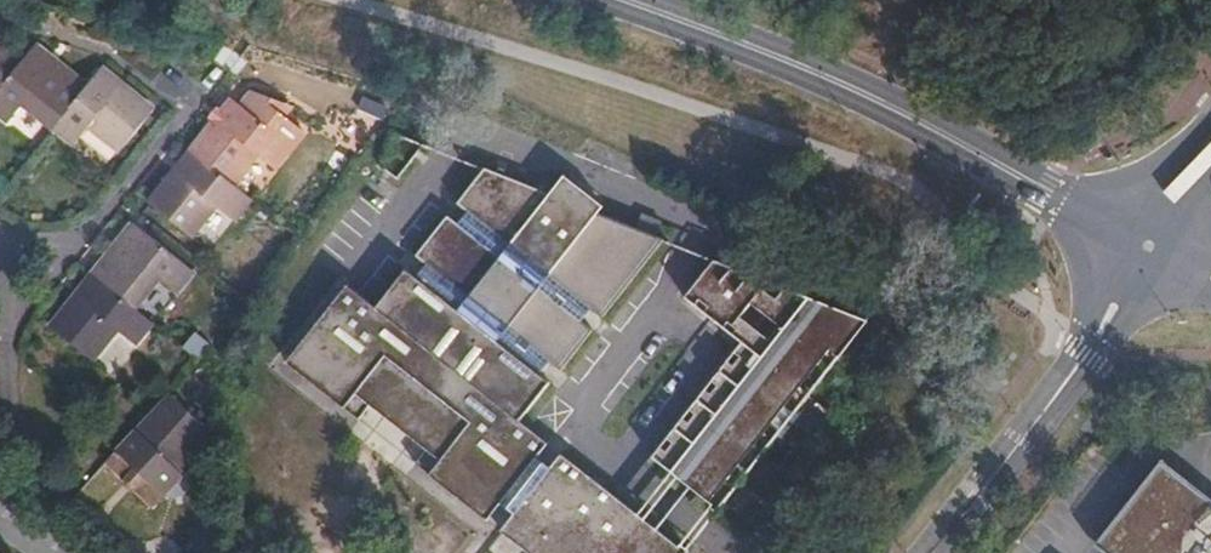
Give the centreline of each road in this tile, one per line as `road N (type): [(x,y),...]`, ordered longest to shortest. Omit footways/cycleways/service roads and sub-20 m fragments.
road 1 (tertiary): [(1148,247),(878,99),(626,0)]
road 2 (residential): [(928,552),(1089,351),(1148,247)]
road 3 (tertiary): [(1210,139),(1148,247)]

